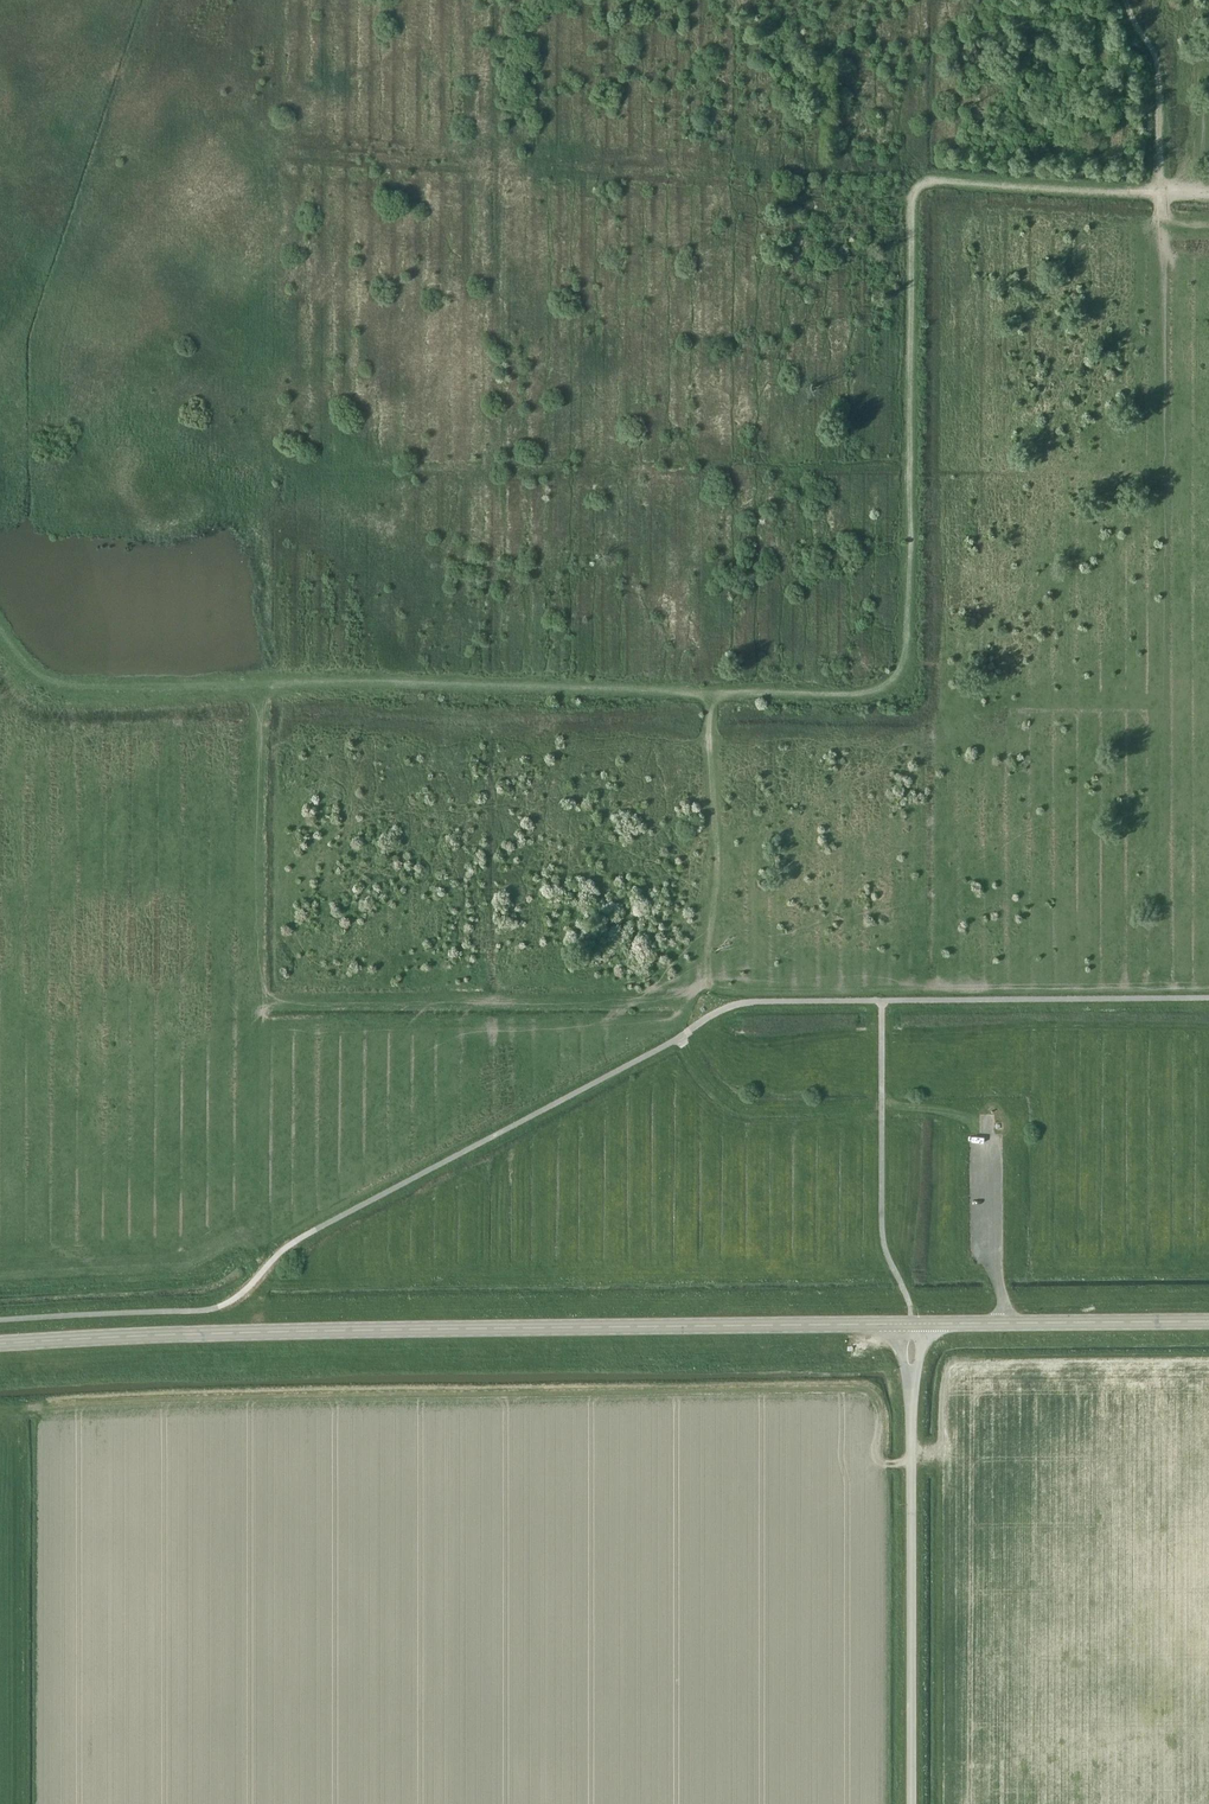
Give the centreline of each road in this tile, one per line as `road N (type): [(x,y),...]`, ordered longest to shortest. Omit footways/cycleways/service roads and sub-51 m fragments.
road 1 (secondary): [(0,1343),(243,1331),(911,1323)]
road 2 (unclassified): [(911,1803),(911,1323)]
road 3 (secondary): [(911,1323),(1208,1320)]

